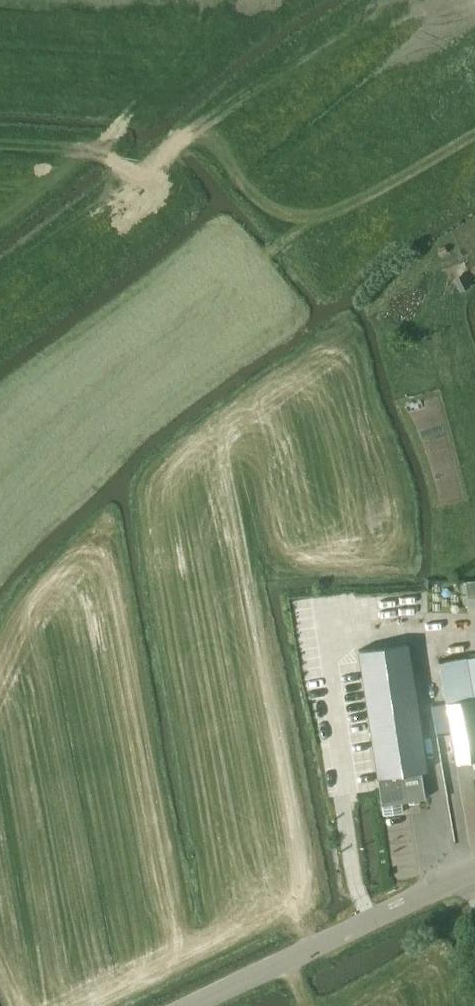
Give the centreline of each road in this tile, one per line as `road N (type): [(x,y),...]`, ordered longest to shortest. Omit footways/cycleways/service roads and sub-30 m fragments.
road 1 (tertiary): [(189,1005),(474,869)]

